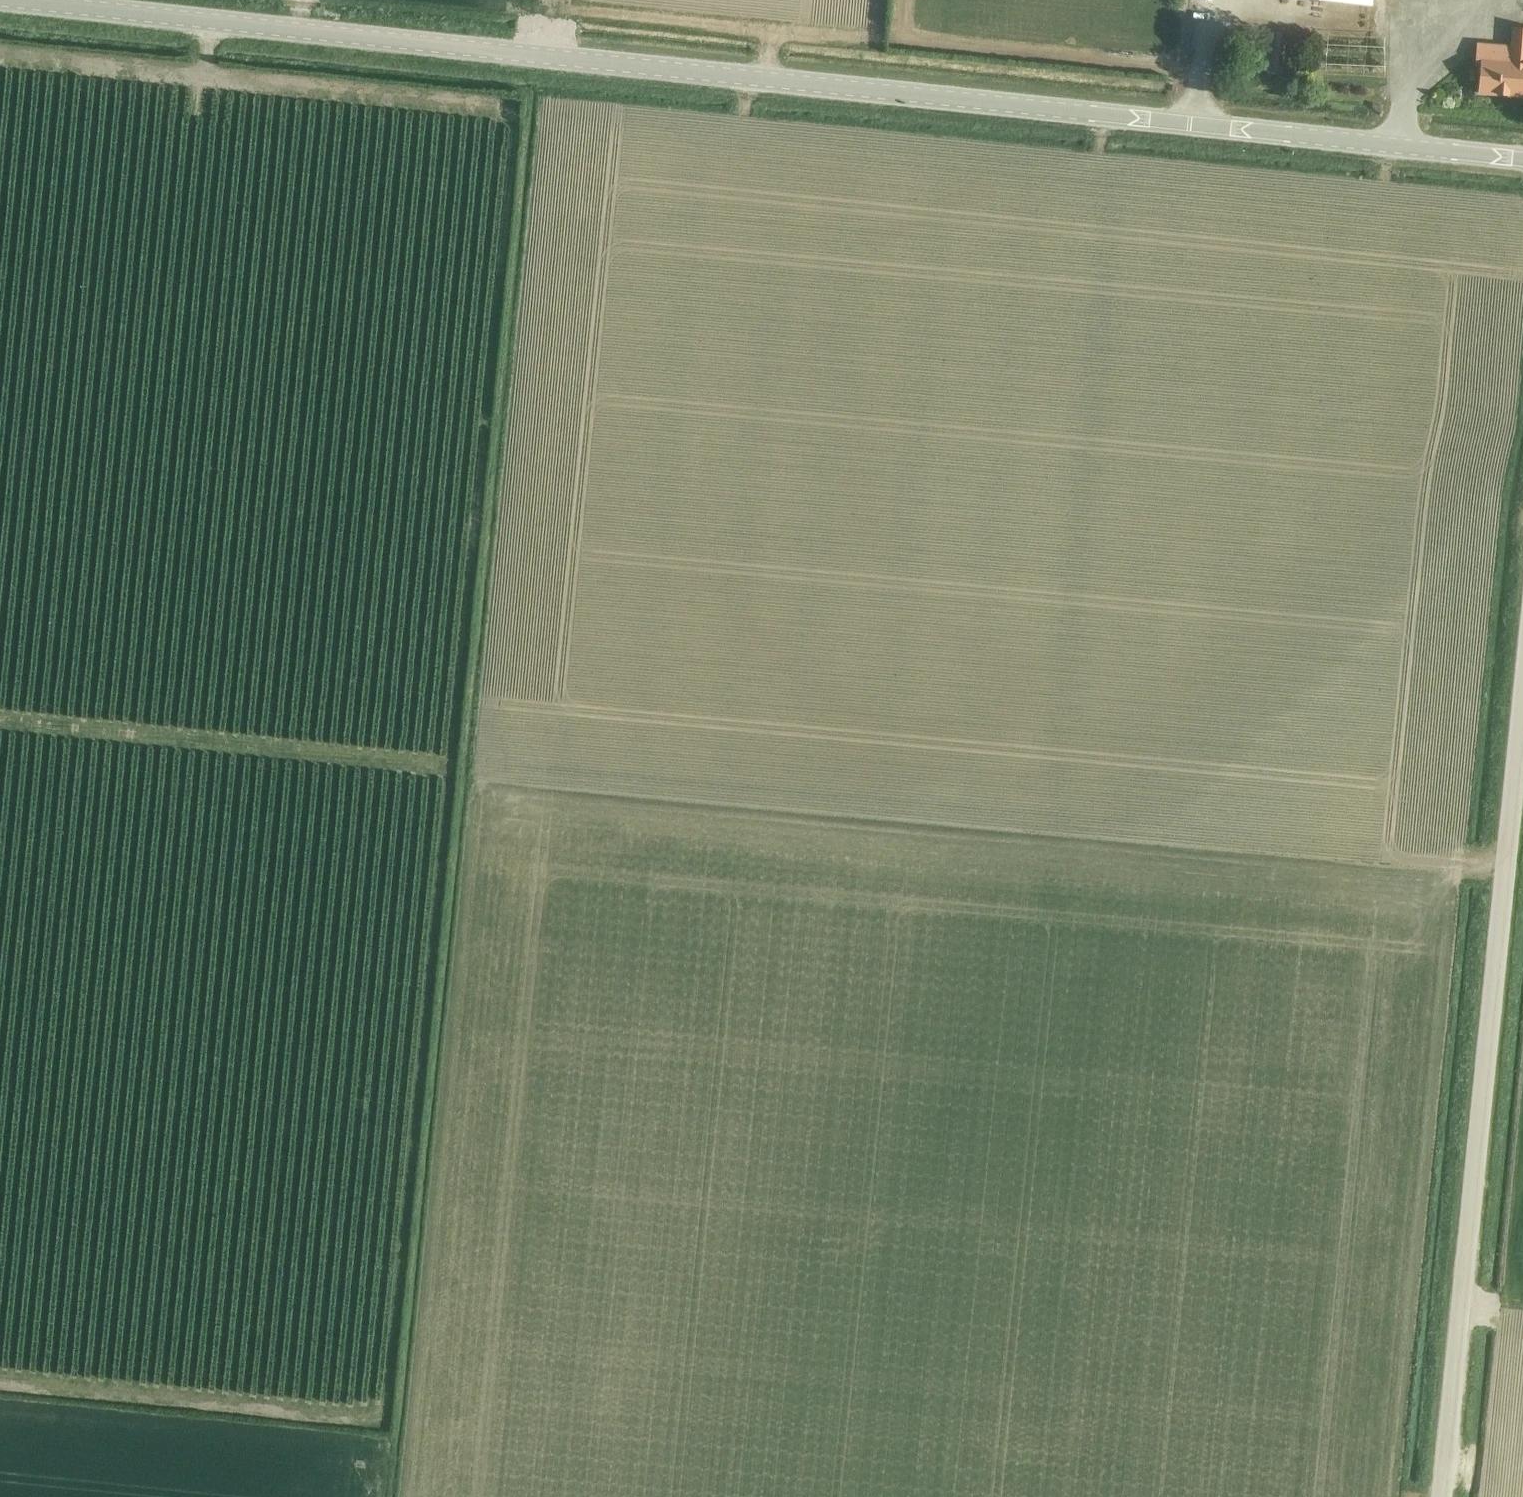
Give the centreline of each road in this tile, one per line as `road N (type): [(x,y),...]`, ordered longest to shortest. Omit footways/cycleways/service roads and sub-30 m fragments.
road 1 (tertiary): [(1522,162),(801,94),(0,0)]
road 2 (unclassified): [(1442,1496),(1522,722)]

